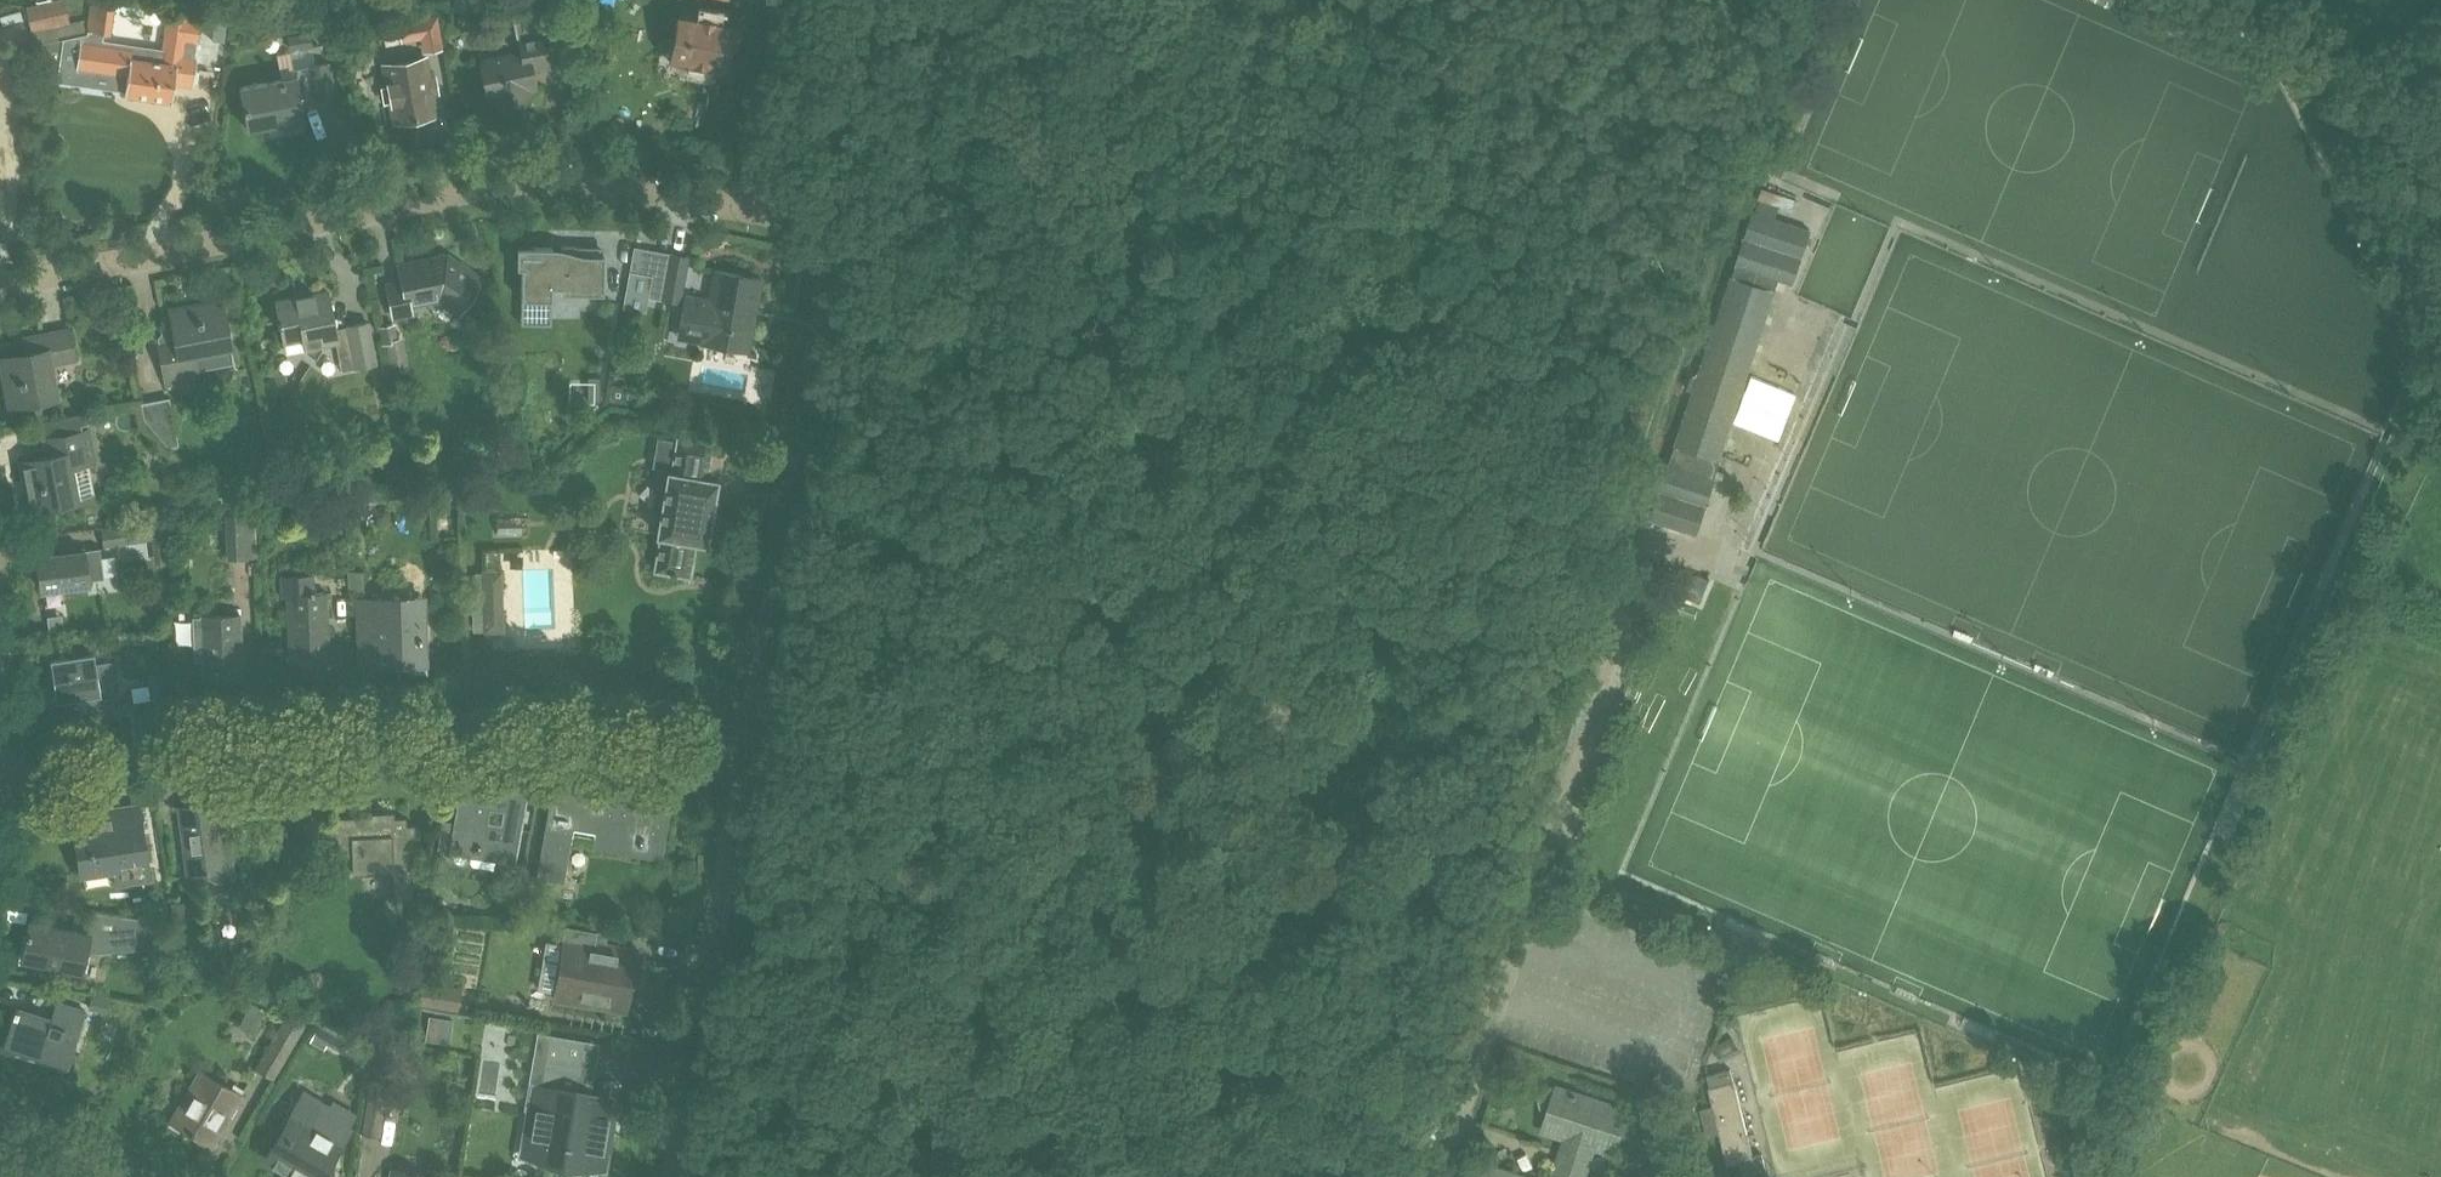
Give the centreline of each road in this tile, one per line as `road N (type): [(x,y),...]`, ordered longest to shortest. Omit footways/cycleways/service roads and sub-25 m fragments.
road 1 (residential): [(0,286),(537,180),(745,209)]
road 2 (residential): [(0,778),(232,738),(481,728),(742,760)]
road 3 (residential): [(742,760),(839,229),(745,209)]
road 4 (unclassified): [(1481,1044),(1667,458)]
road 5 (residential): [(671,1176),(742,760)]
road 6 (residential): [(745,209),(784,0)]
road 7 (residential): [(1481,1044),(1438,1176)]
road 8 (residential): [(0,1114),(109,1176)]

